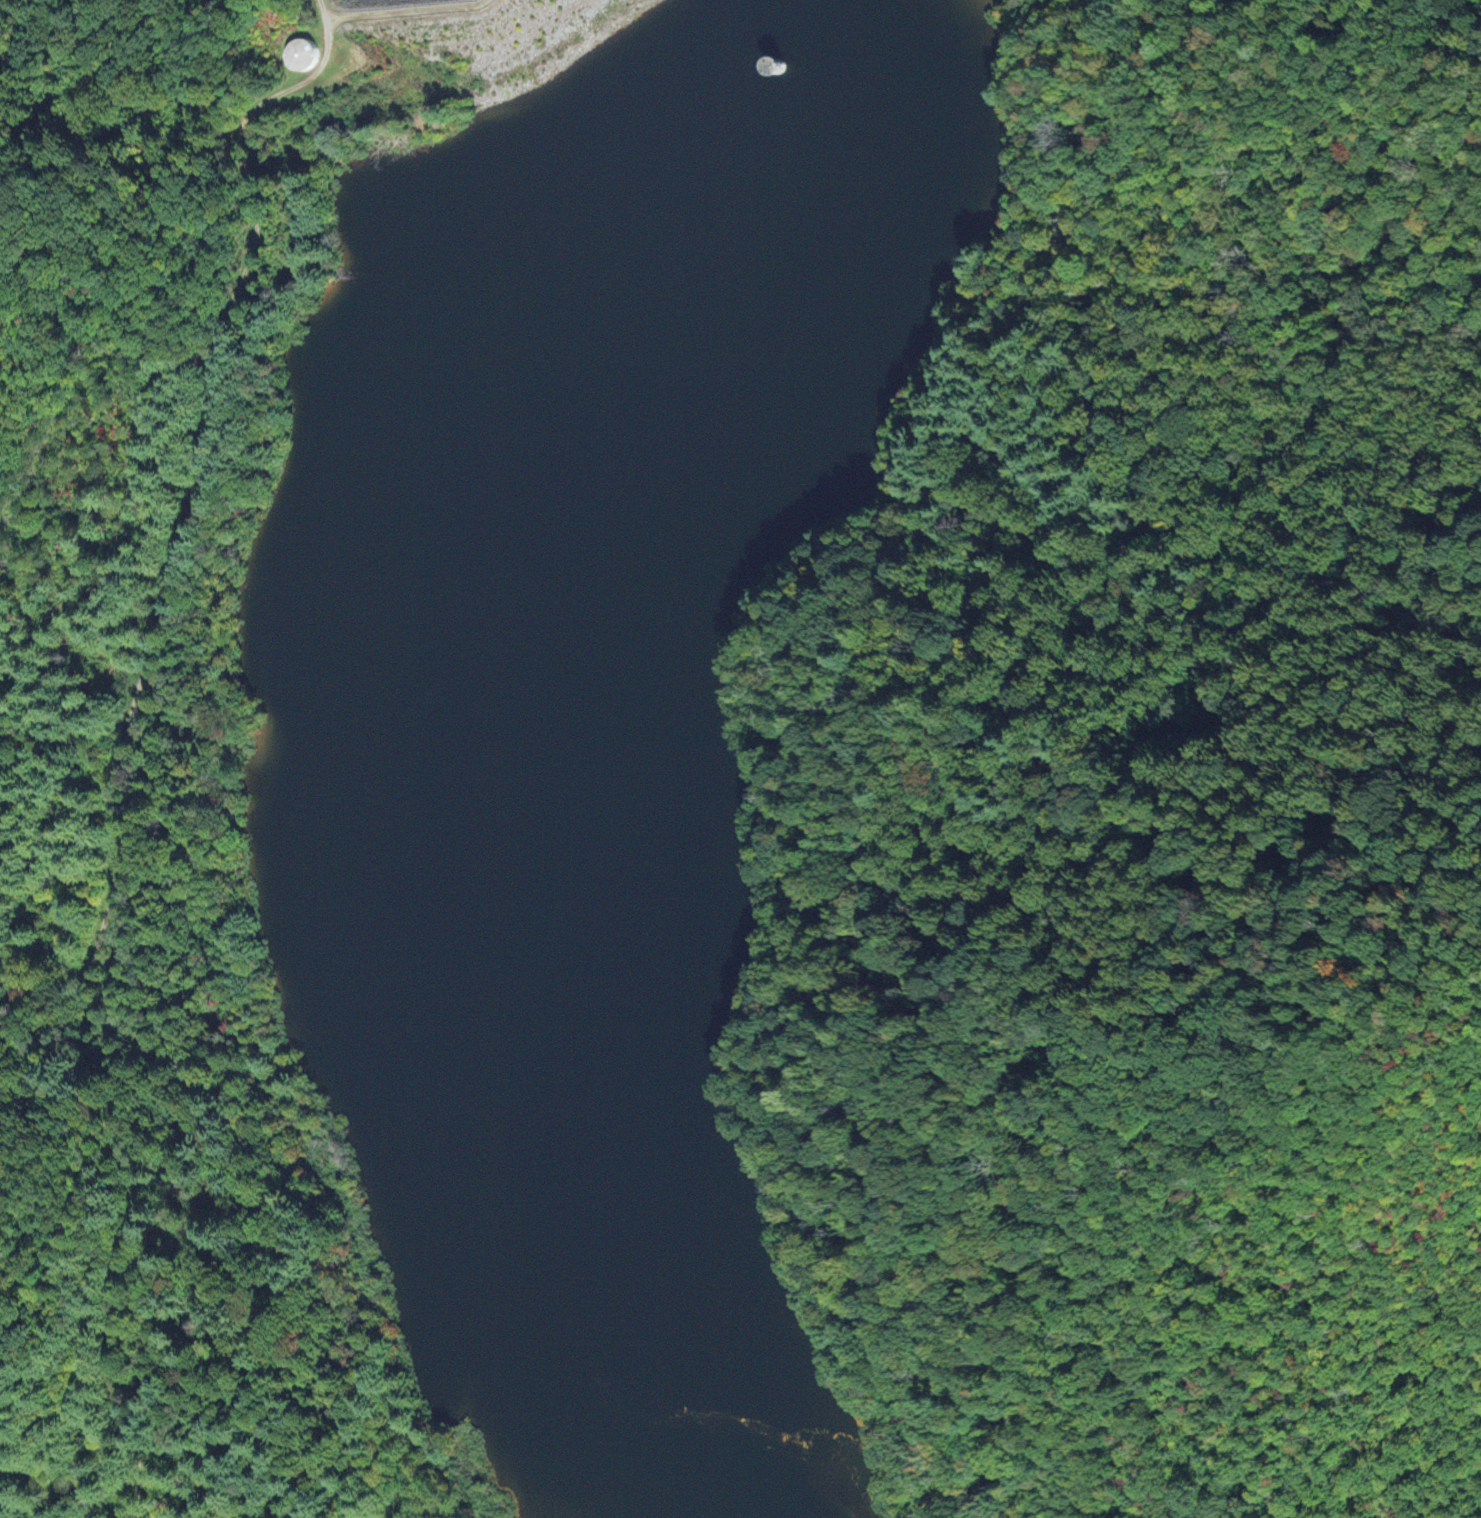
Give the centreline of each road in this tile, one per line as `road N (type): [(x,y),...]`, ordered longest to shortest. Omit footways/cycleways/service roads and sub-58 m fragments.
road 1 (track): [(117,1354),(137,1224),(88,1025),(92,962),(121,842),(126,733),(257,227),(240,149),(244,126),(258,107),(314,78),(326,53),(320,0)]

